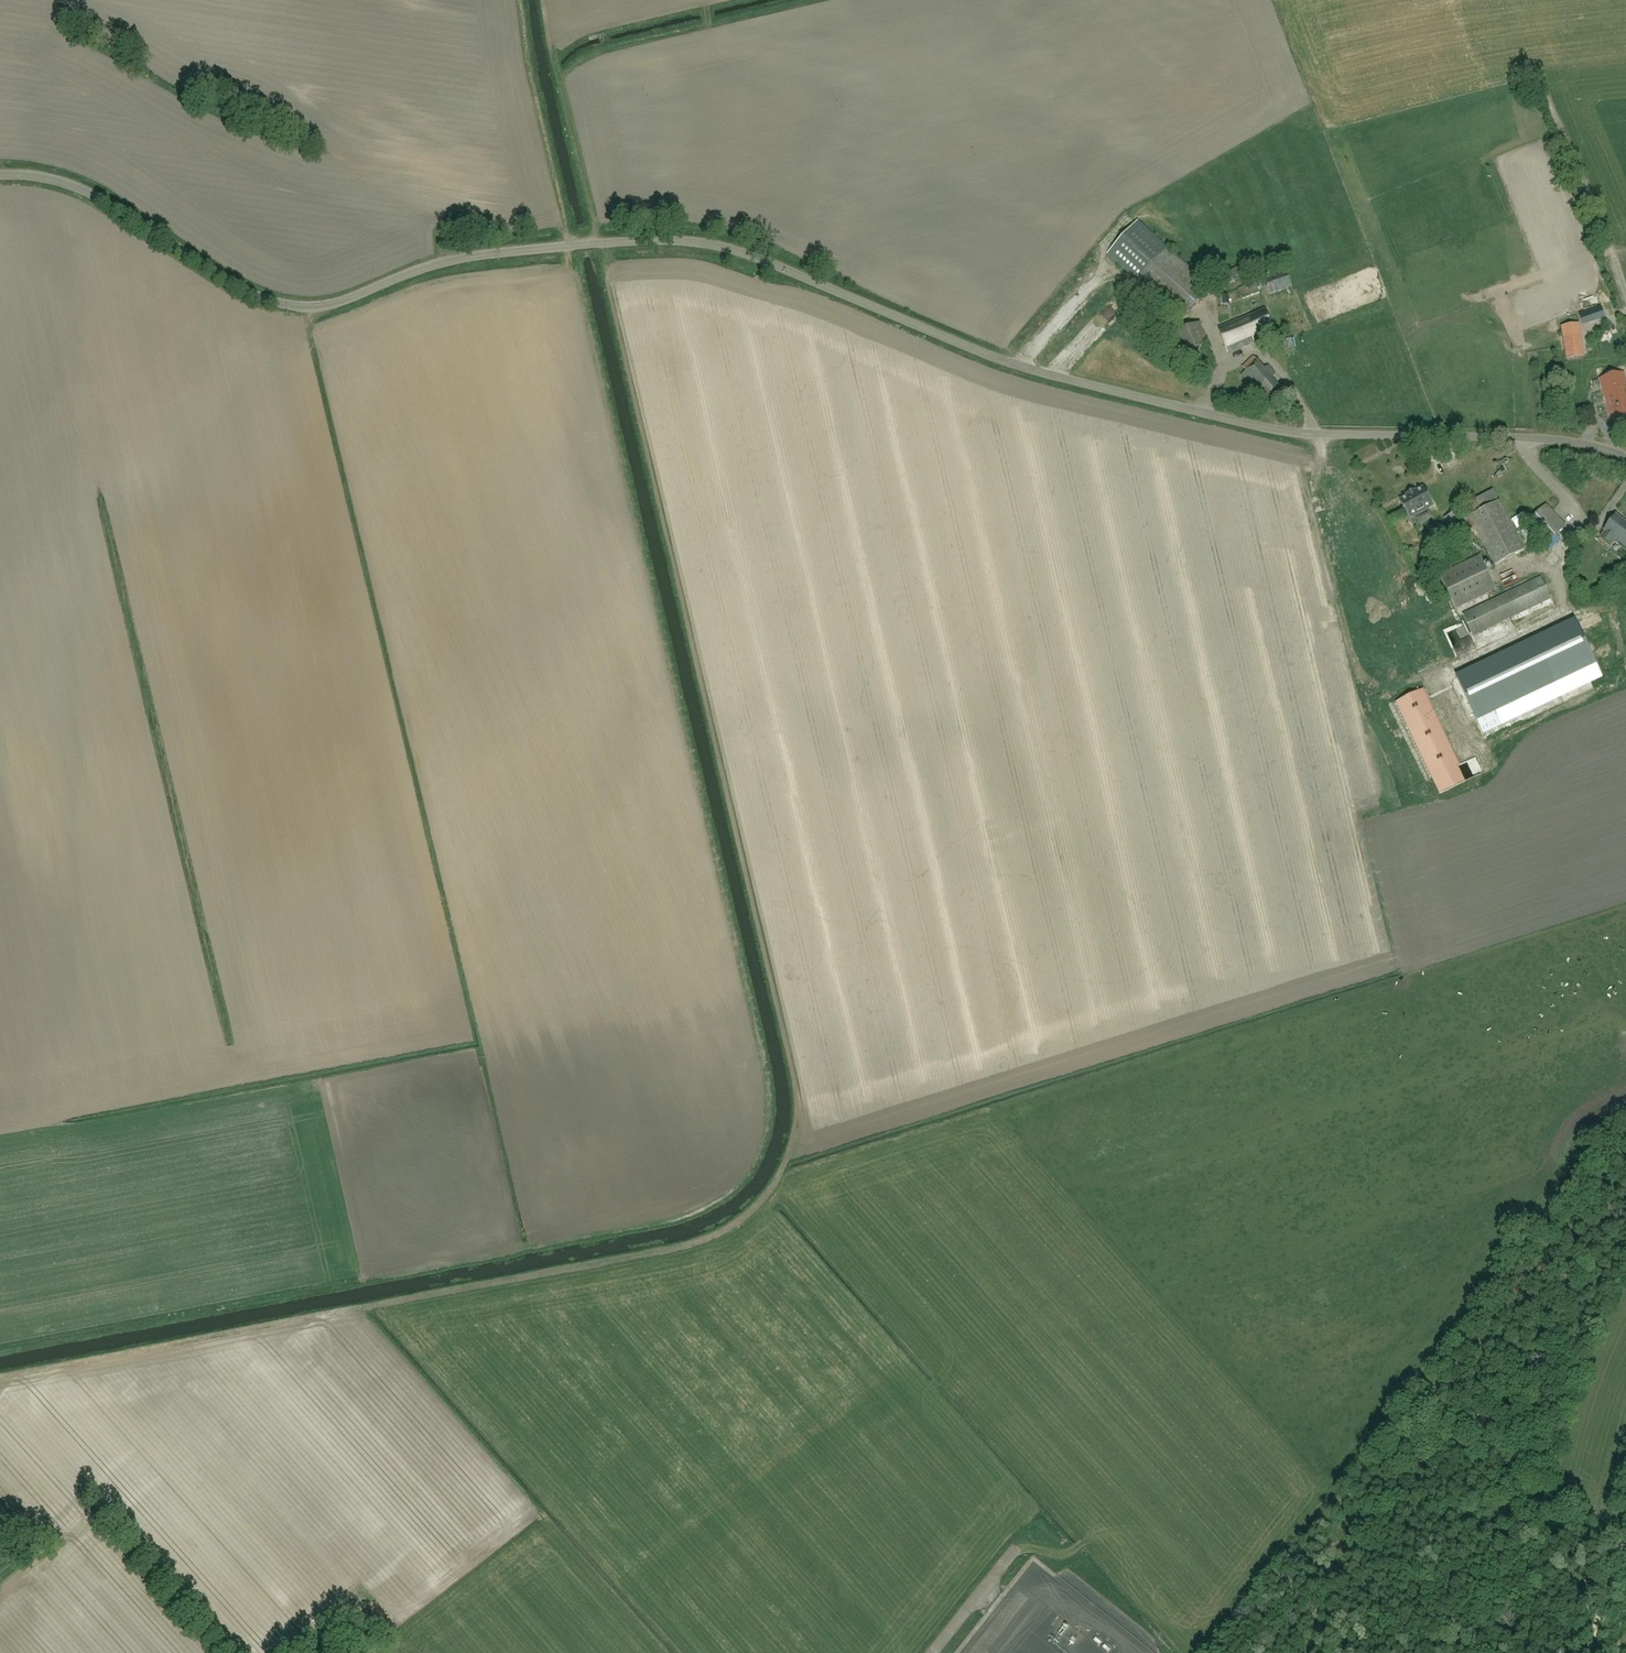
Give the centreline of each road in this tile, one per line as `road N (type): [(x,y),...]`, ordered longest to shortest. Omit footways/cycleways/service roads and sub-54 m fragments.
road 1 (unclassified): [(1625,457),(1571,440),(1281,431),(1012,363),(755,256),(680,240),(524,249),(440,262),(329,304),(275,302),(231,283),(86,189),(0,175)]
road 2 (track): [(1505,0),(1625,298)]
road 3 (track): [(0,1346),(242,1301)]

